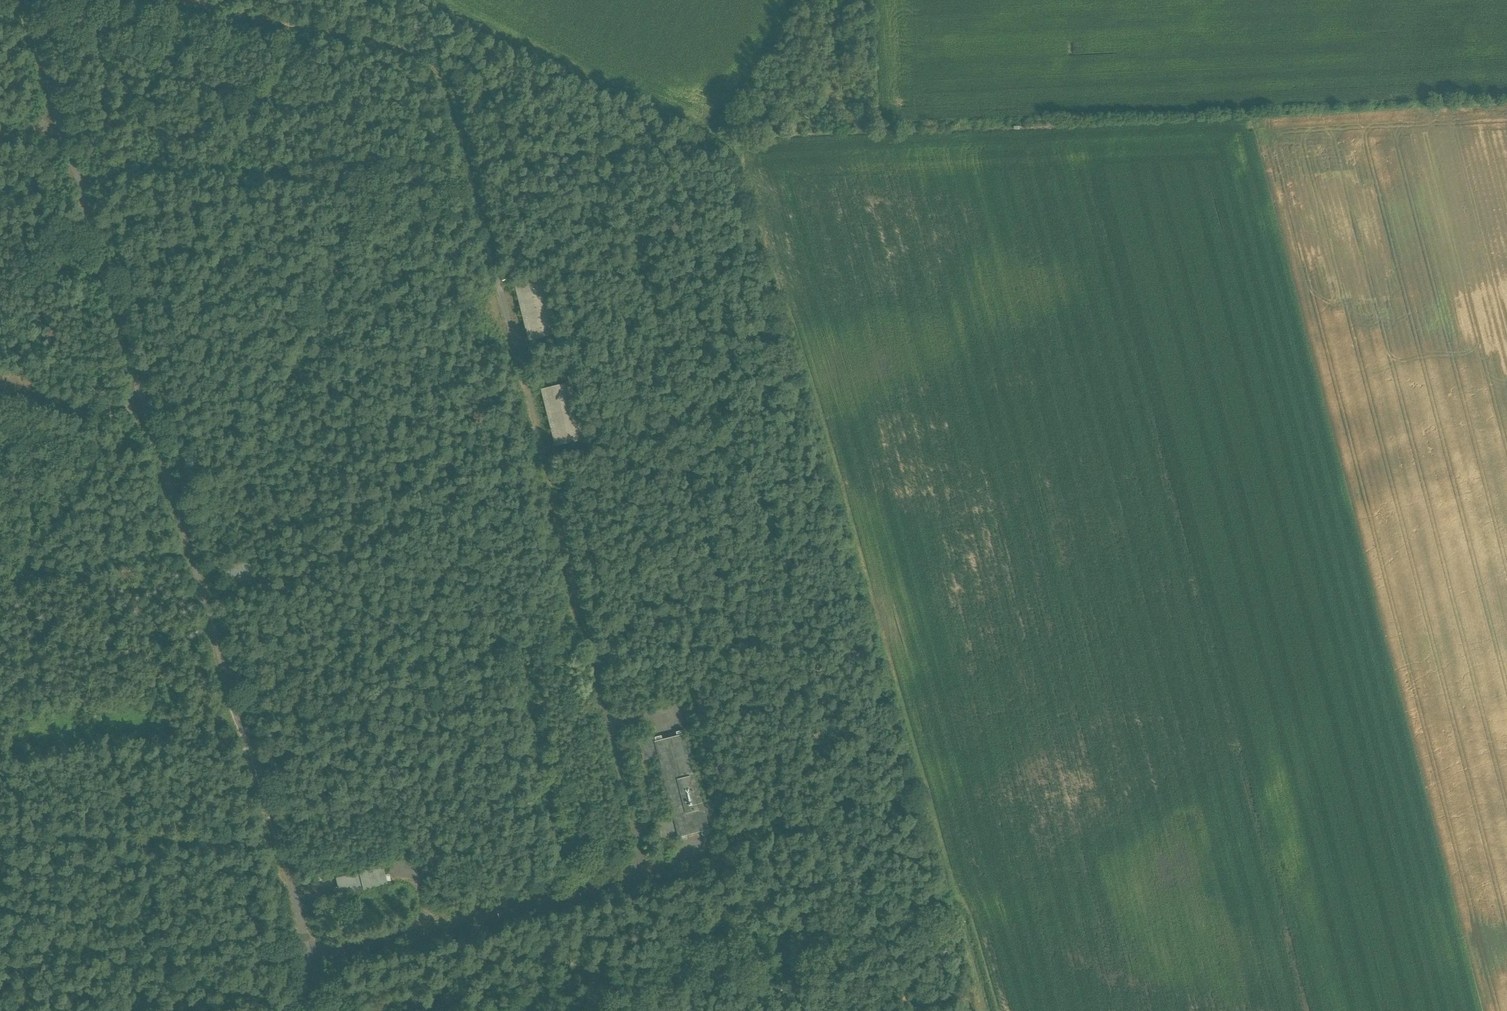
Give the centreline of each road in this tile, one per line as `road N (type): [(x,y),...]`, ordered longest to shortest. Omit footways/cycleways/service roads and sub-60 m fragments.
road 1 (unclassified): [(181,0),(390,50),(433,70),(454,106),(640,857),(635,875),(614,889),(306,961)]
road 2 (unclassified): [(306,961),(294,871),(153,420)]
road 3 (unclassified): [(153,420),(62,125)]
road 4 (unclassified): [(153,420),(0,388)]
road 5 (unclassified): [(62,125),(25,0)]

